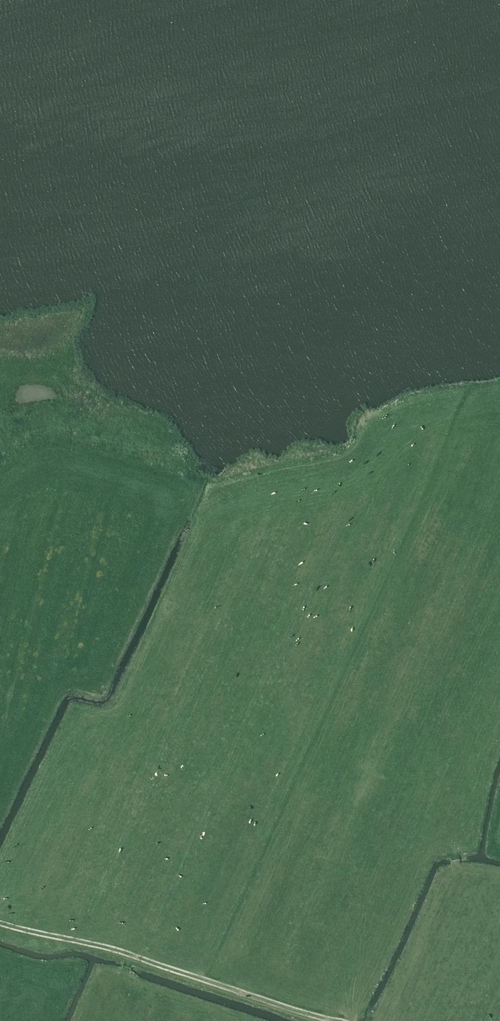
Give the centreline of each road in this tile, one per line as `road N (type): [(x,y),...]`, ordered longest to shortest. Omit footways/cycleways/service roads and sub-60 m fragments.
road 1 (track): [(345,1020),(0,923)]

